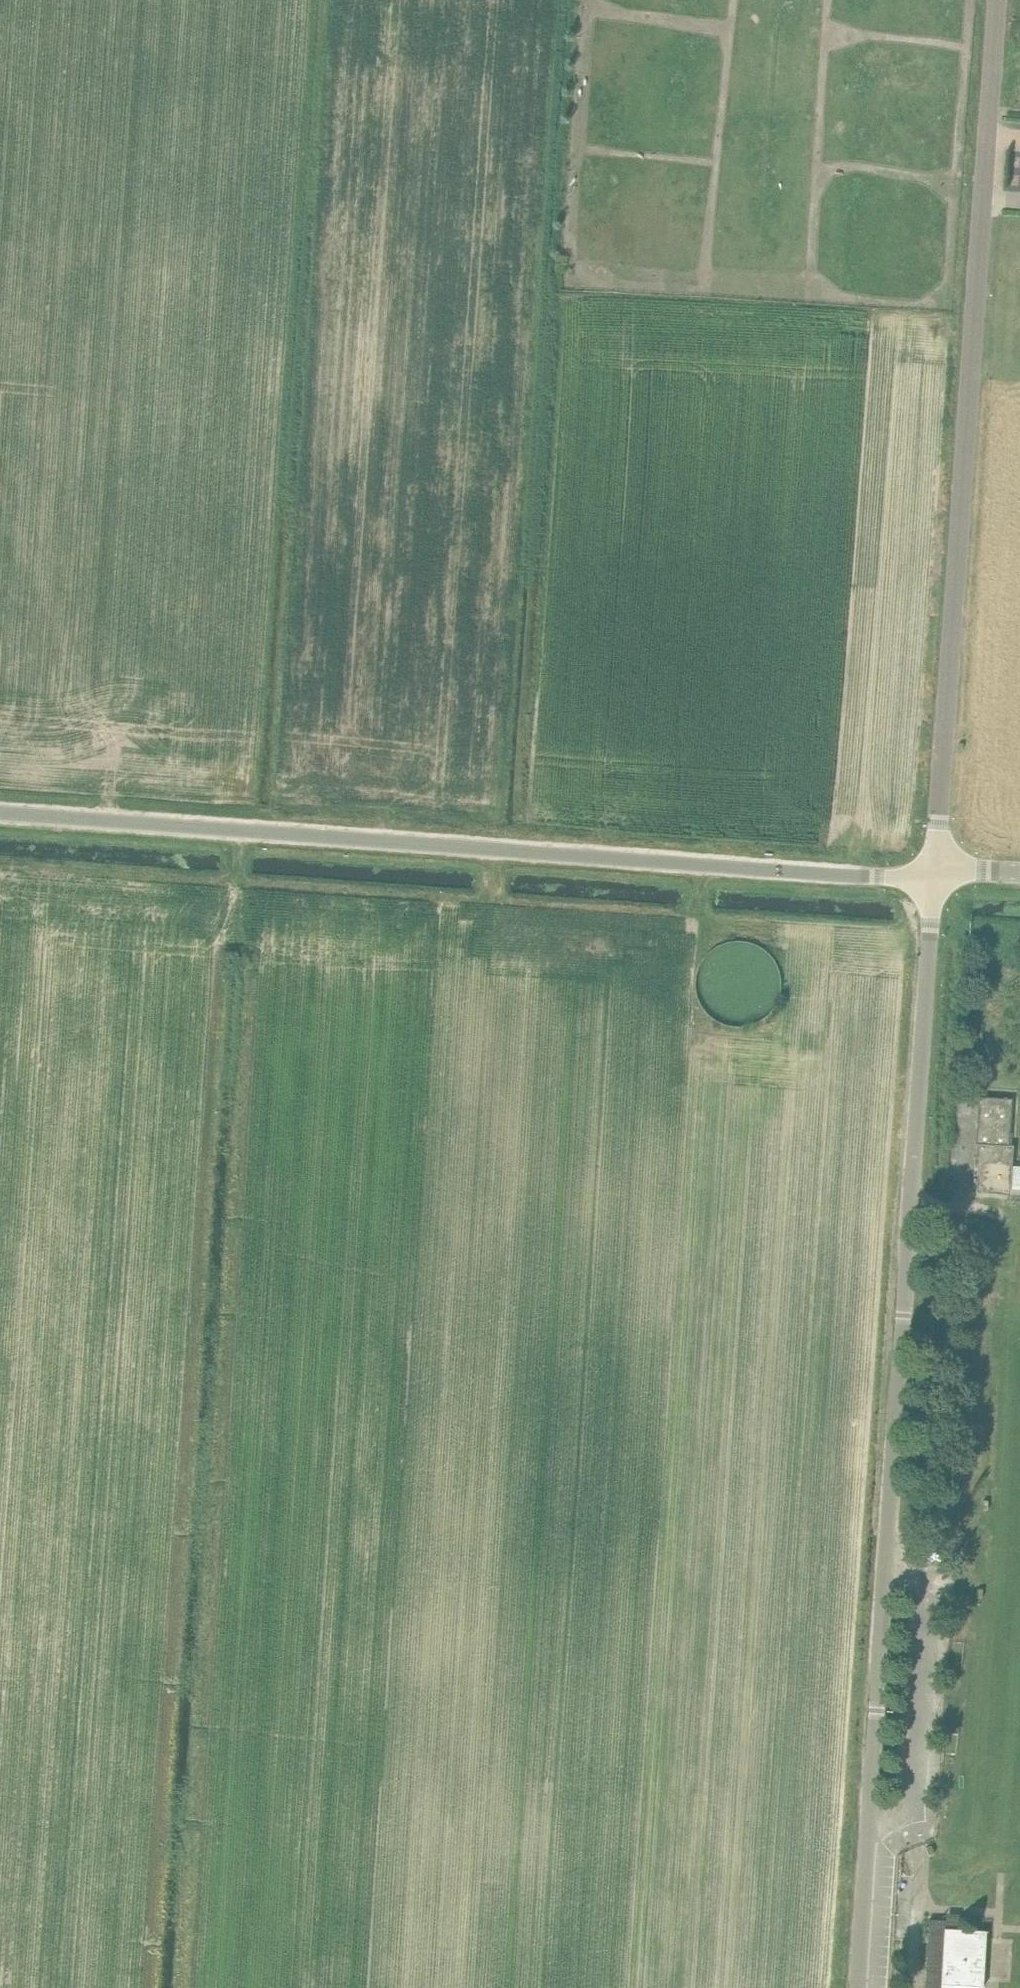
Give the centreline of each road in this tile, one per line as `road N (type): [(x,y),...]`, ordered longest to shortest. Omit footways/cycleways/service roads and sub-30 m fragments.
road 1 (unclassified): [(858,1987),(929,874)]
road 2 (unclassified): [(929,874),(0,809)]
road 3 (unclassified): [(929,874),(998,0)]

